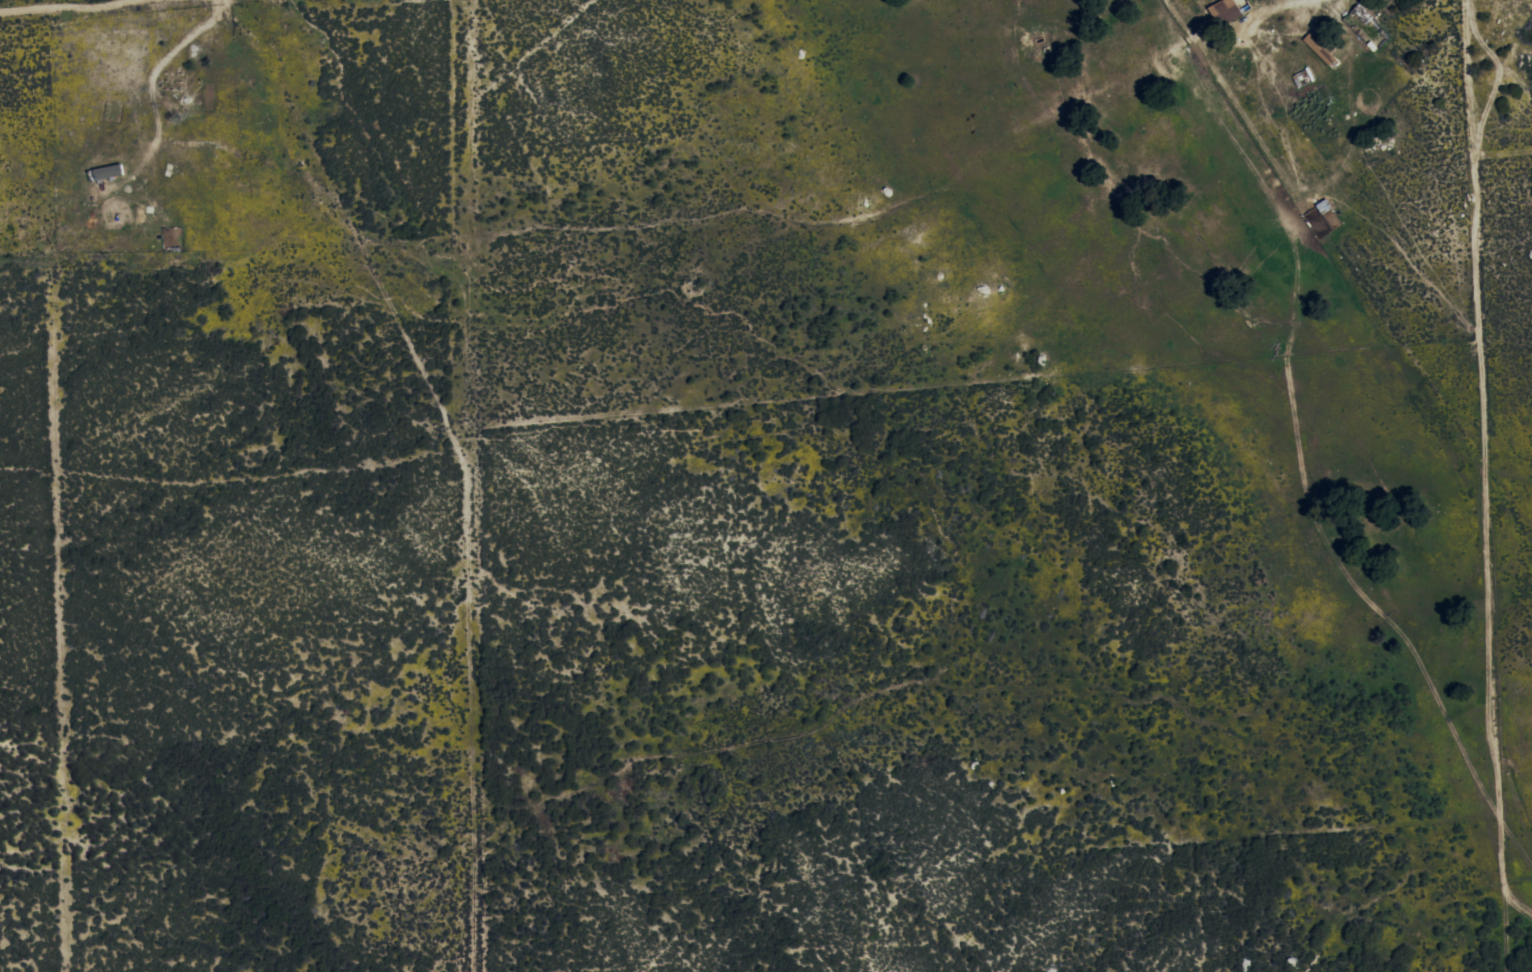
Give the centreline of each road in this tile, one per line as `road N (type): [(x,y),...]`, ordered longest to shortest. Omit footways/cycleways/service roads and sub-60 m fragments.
road 1 (track): [(1463,0),(1504,889)]
road 2 (residential): [(166,0),(0,13)]

